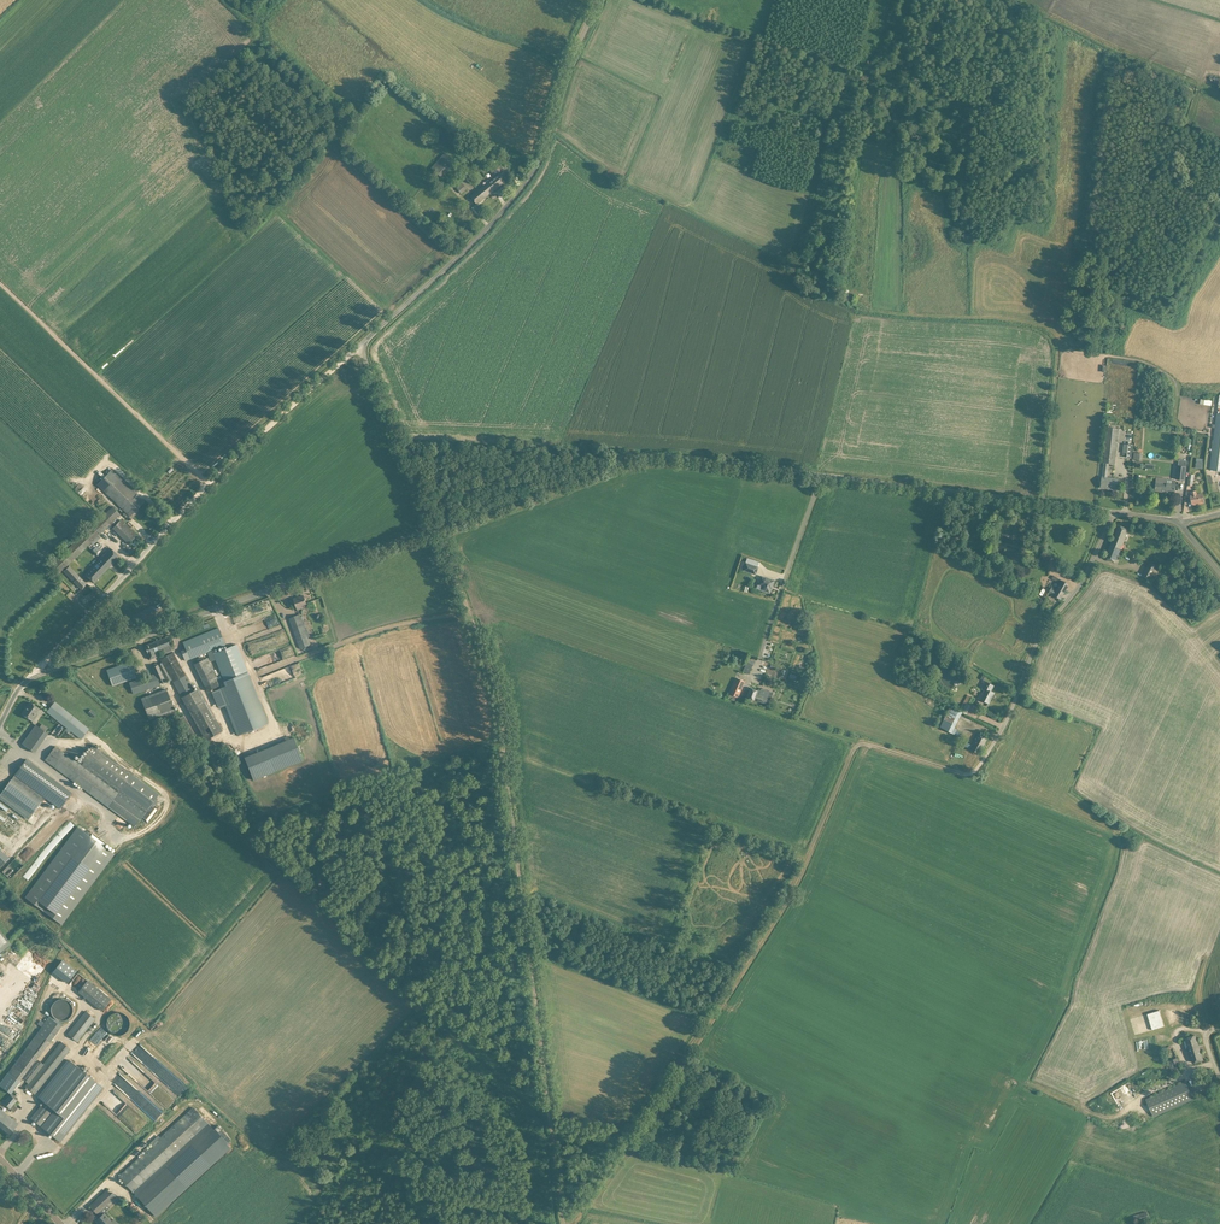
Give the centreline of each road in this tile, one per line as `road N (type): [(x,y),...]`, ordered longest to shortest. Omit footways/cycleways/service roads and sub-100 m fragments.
road 1 (track): [(566,1223),(498,693),(439,527)]
road 2 (unclassified): [(439,527),(359,347),(522,189),(597,0)]
road 3 (track): [(570,1223),(778,912),(858,743)]
road 4 (unclassified): [(0,726),(29,680),(439,527)]
road 5 (track): [(29,680),(207,484),(359,347)]
road 6 (unclassified): [(439,527),(636,457),(820,476)]
road 7 (track): [(453,261),(337,148),(341,127),(257,54),(257,28),(226,0)]
road 8 (unclassified): [(963,774),(974,771),(1009,718),(1043,630),(1087,574),(1115,512)]
road 9 (unclassified): [(820,476),(1115,512)]
road 10 (track): [(207,484),(0,284)]
road 11 (unclassified): [(820,476),(740,701)]
road 12 (track): [(403,443),(636,457)]
road 13 (track): [(469,614),(394,626),(254,676)]
road 14 (track): [(858,743),(740,701)]

